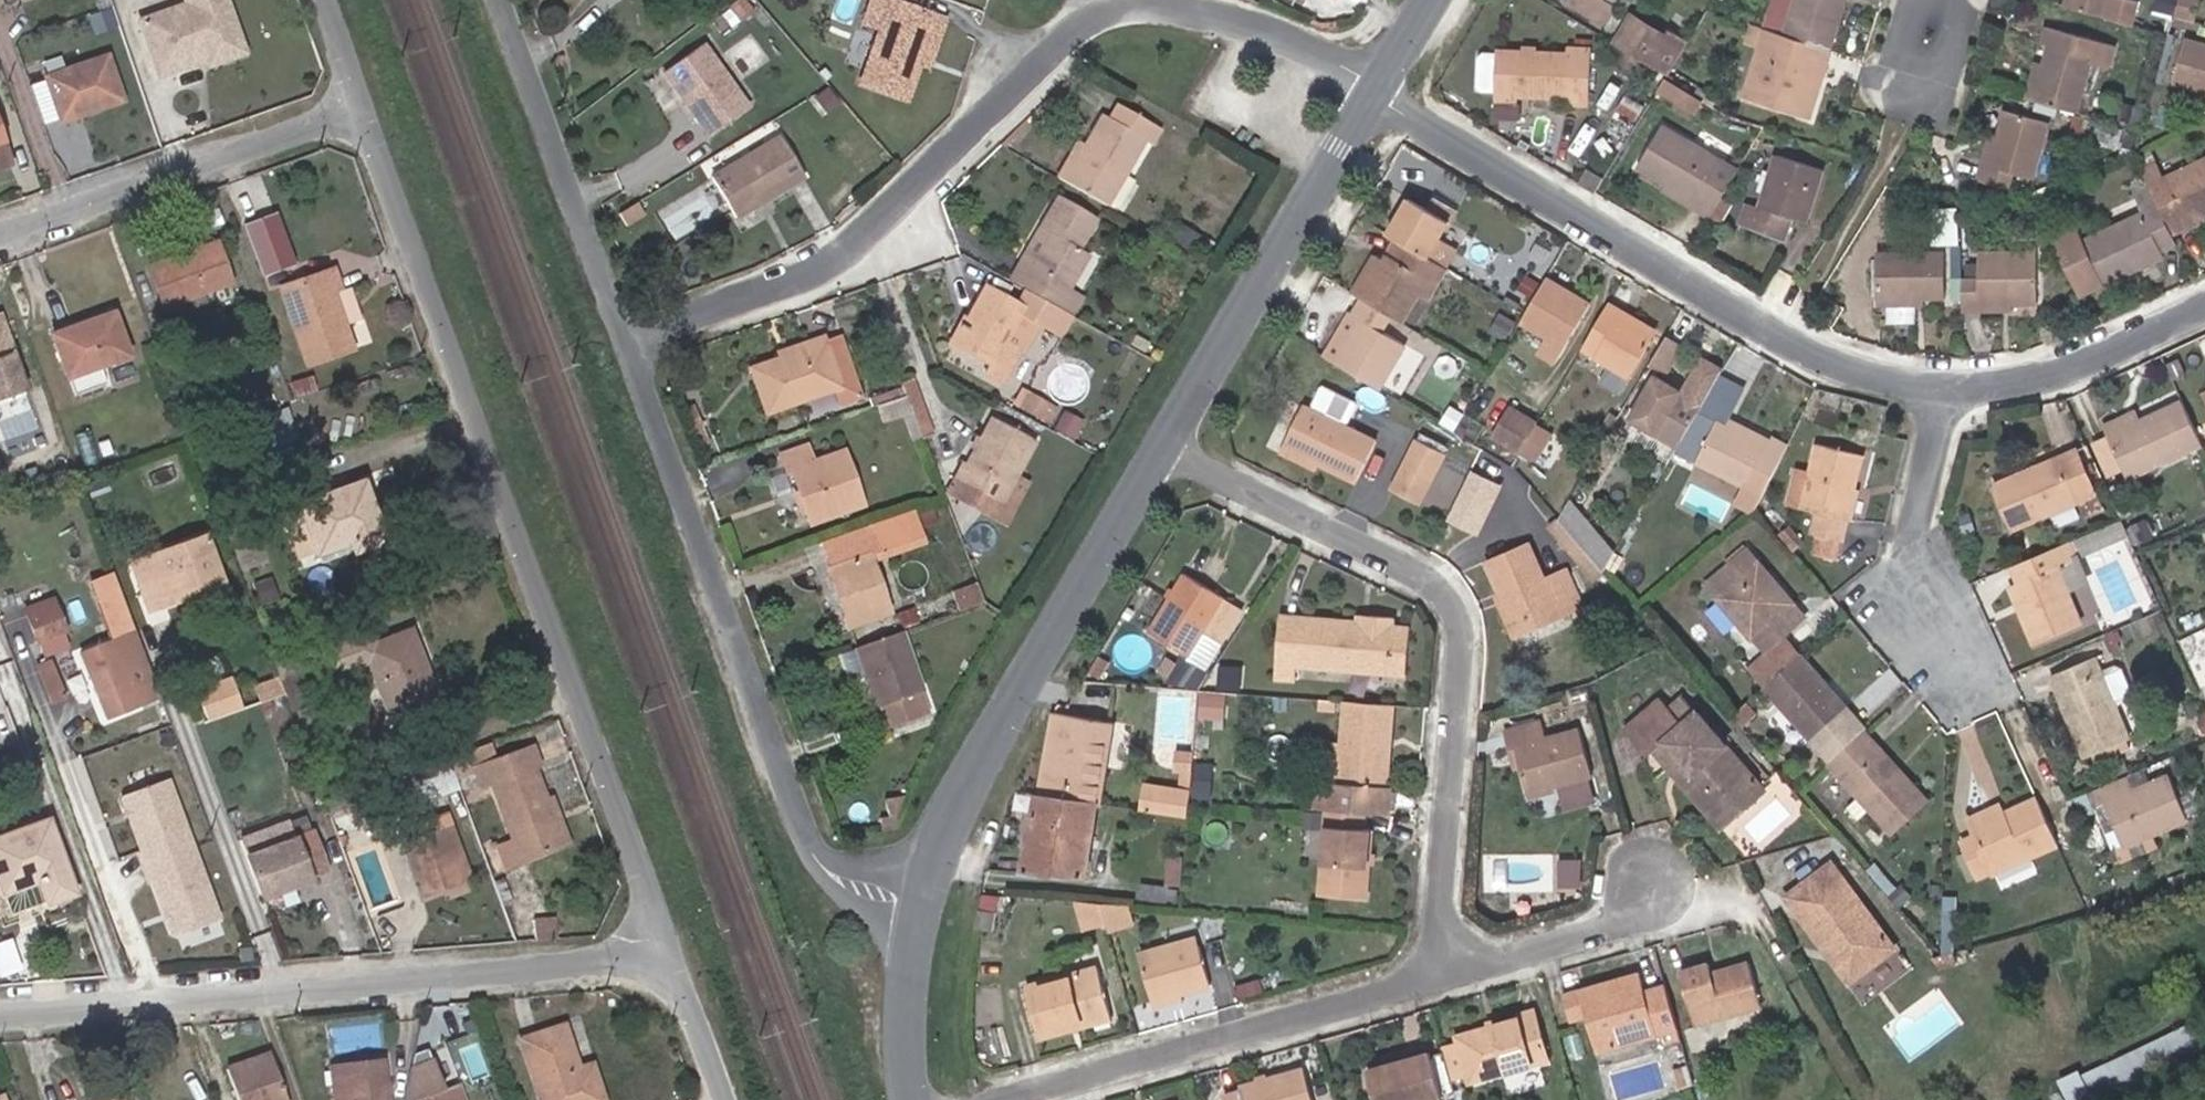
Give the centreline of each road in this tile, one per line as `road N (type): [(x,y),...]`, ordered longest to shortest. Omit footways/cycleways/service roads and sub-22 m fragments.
road 1 (residential): [(1375,89),(1282,38),(1159,10),(1072,37),(823,266),(628,339)]
road 2 (residential): [(1170,437),(1424,566),(1461,598),(1473,651),(1435,980)]
road 3 (residential): [(1955,384),(1847,364),(1375,89)]
road 4 (residential): [(0,1018),(499,972)]
road 5 (residential): [(792,792),(628,339)]
road 6 (residential): [(523,555),(358,104)]
road 7 (tertiary): [(523,555),(588,726),(622,970)]
road 8 (residential): [(1435,980),(1025,1099)]
road 9 (tertiary): [(1170,437),(1375,89)]
road 10 (residential): [(0,233),(358,104)]
road 11 (tertiary): [(983,755),(1170,437)]
road 12 (residential): [(628,339),(500,0)]
road 13 (tertiary): [(934,917),(852,909),(692,961),(622,970)]
road 14 (residential): [(2204,308),(2080,367),(1955,384)]
road 15 (residential): [(1652,886),(1624,924),(1435,980)]
road 16 (residential): [(1928,574),(1955,384)]
road 17 (tertiary): [(934,917),(929,991),(940,1099)]
road 18 (tertiary): [(983,755),(953,833),(934,917)]
road 19 (residential): [(579,710),(523,555)]
road 20 (unclassified): [(592,1099),(537,996),(499,972)]
road 21 (tertiary): [(622,970),(690,1099)]
road 22 (tertiary): [(622,970),(499,972)]

